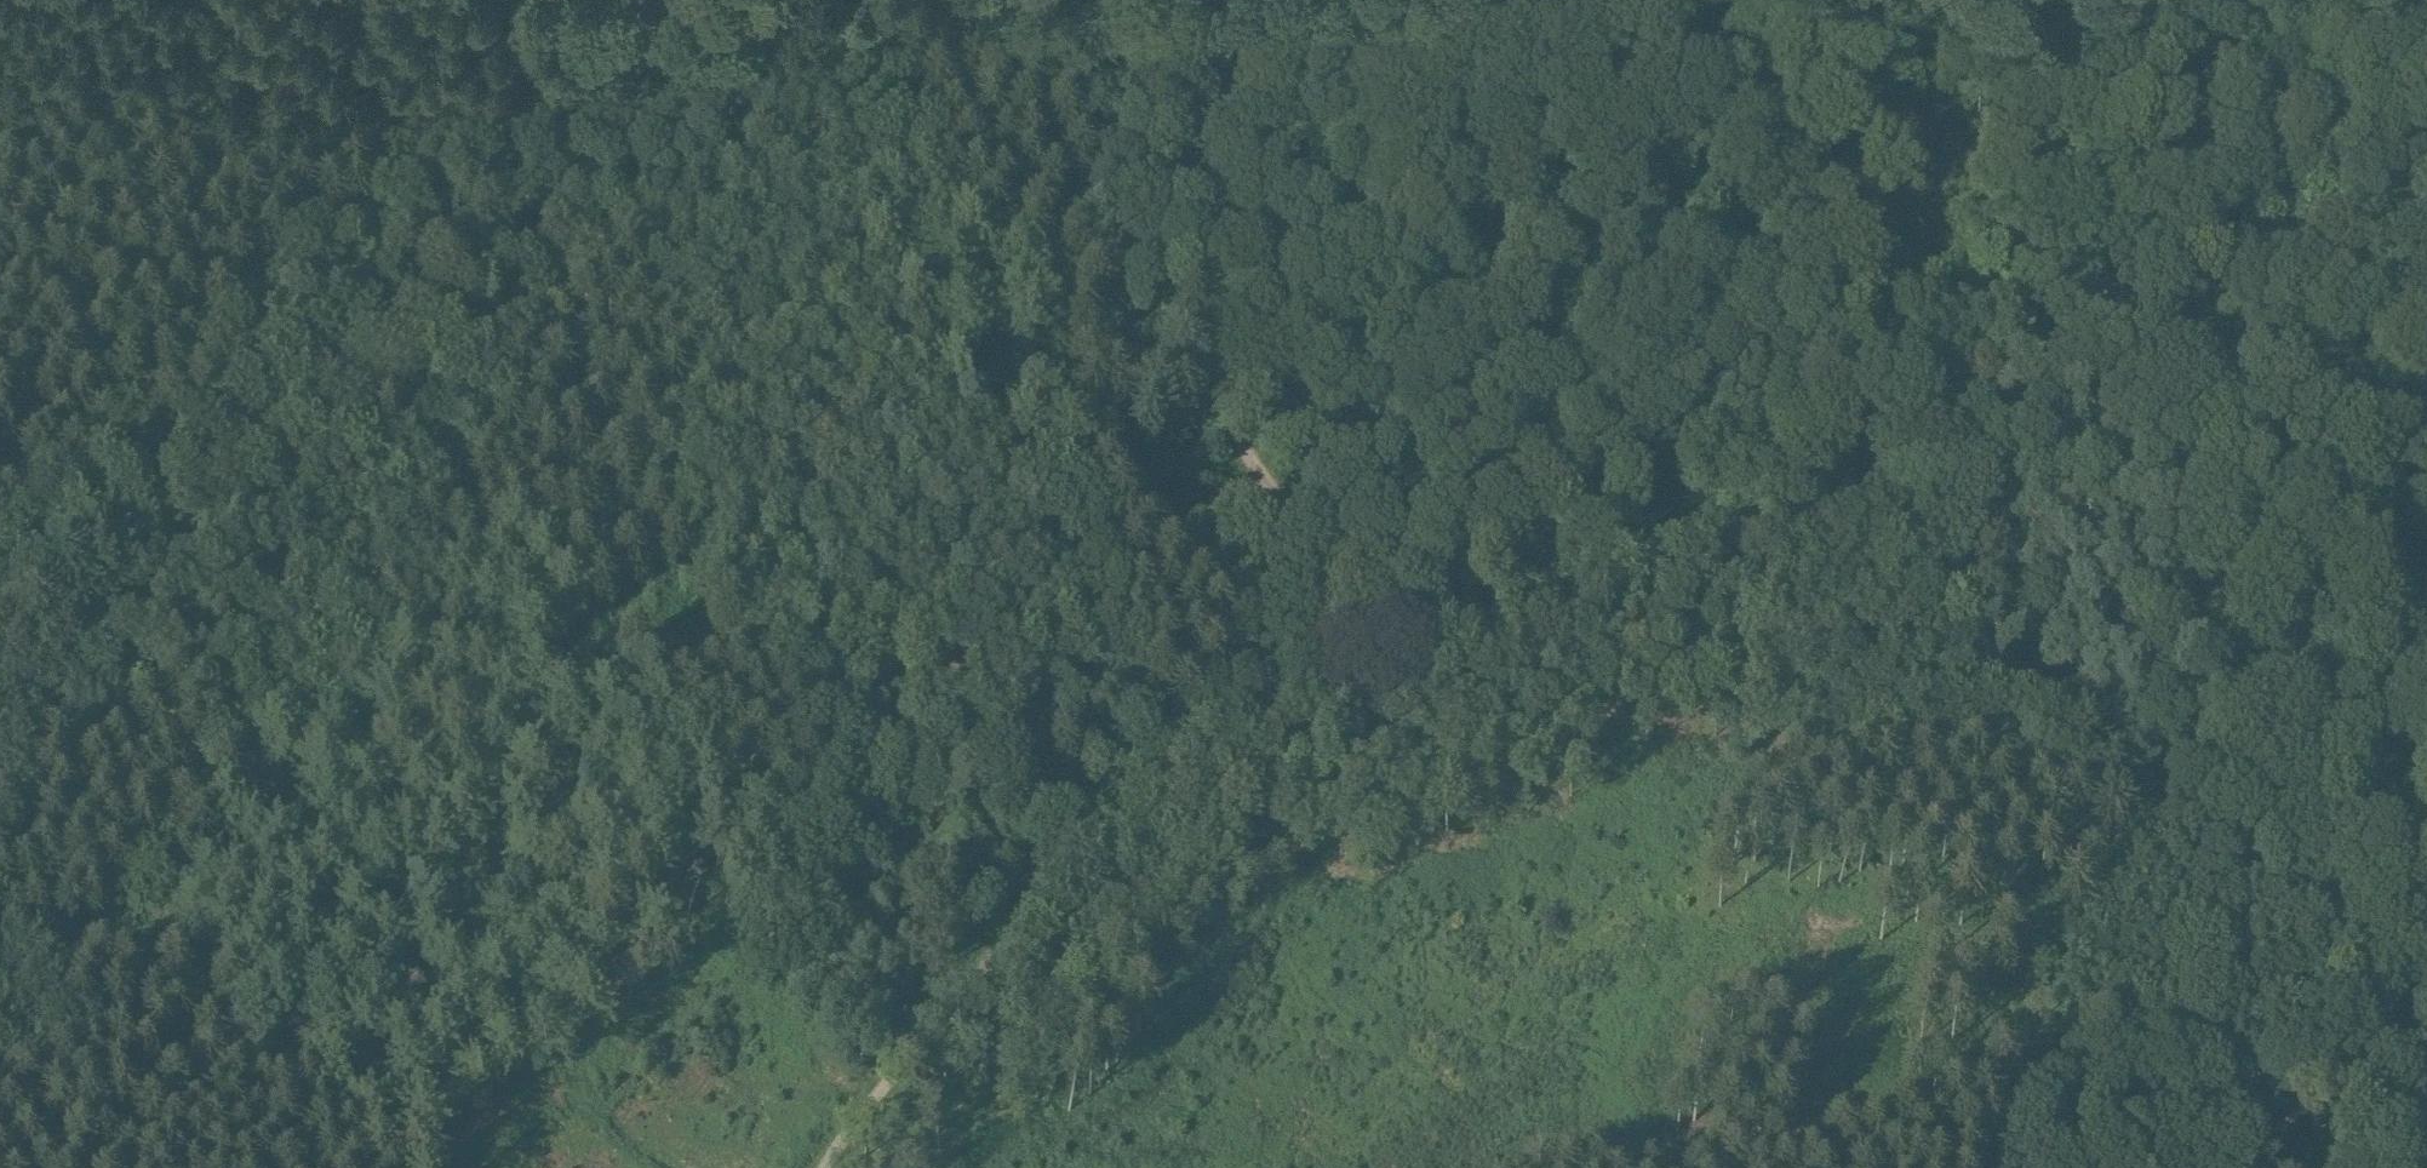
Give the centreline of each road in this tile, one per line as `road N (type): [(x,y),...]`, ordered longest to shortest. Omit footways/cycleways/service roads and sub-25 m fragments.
road 1 (track): [(2426,423),(2263,673),(2202,744),(2141,759),(2074,746),(1937,588),(1852,524),(1768,521),(1631,584),(1525,615)]
road 2 (track): [(766,0),(506,189),(373,389),(318,440),(175,547),(0,638)]
road 3 (track): [(821,1167),(1159,785),(1287,697),(1525,615)]
road 4 (track): [(1525,615),(1463,612),(1418,598),(1368,575),(1271,502),(1234,444),(1218,370),(1211,210),(1197,162),(1114,0)]

